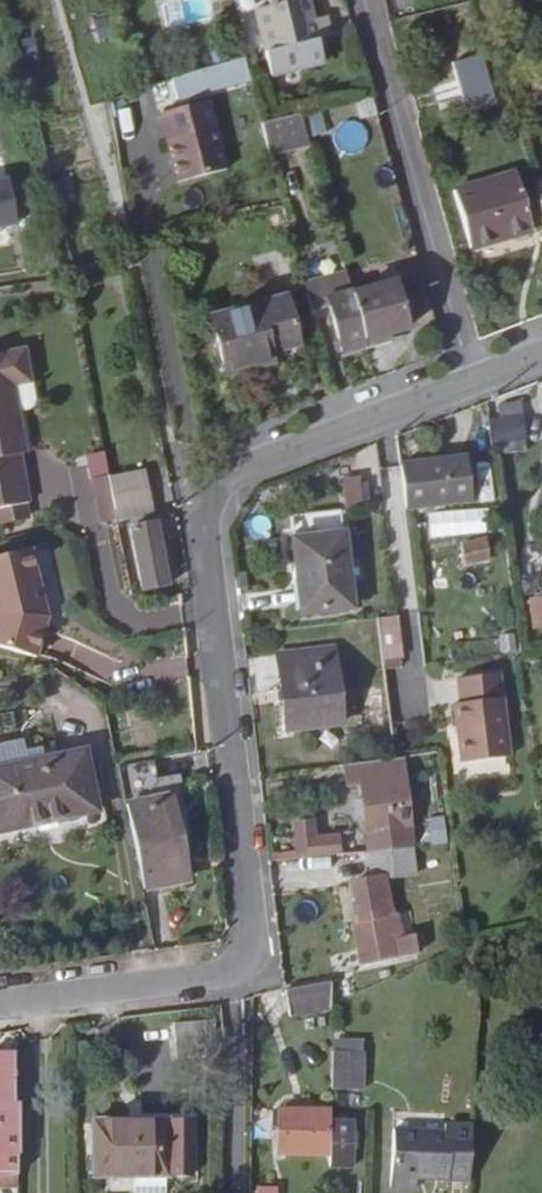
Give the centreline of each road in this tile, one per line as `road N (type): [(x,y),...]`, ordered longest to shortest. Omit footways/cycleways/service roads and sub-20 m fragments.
road 1 (residential): [(241,463),(198,497),(253,949),(232,969),(199,979),(0,1006)]
road 2 (residential): [(371,0),(474,378)]
road 3 (residential): [(241,463),(474,378)]

